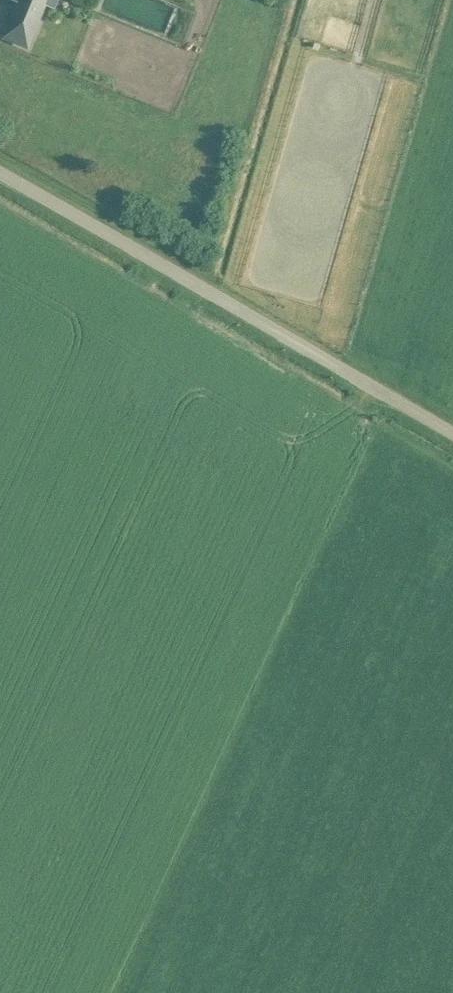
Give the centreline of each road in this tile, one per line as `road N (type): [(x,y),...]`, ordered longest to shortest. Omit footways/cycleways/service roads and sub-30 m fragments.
road 1 (unclassified): [(452,431),(0,170)]

